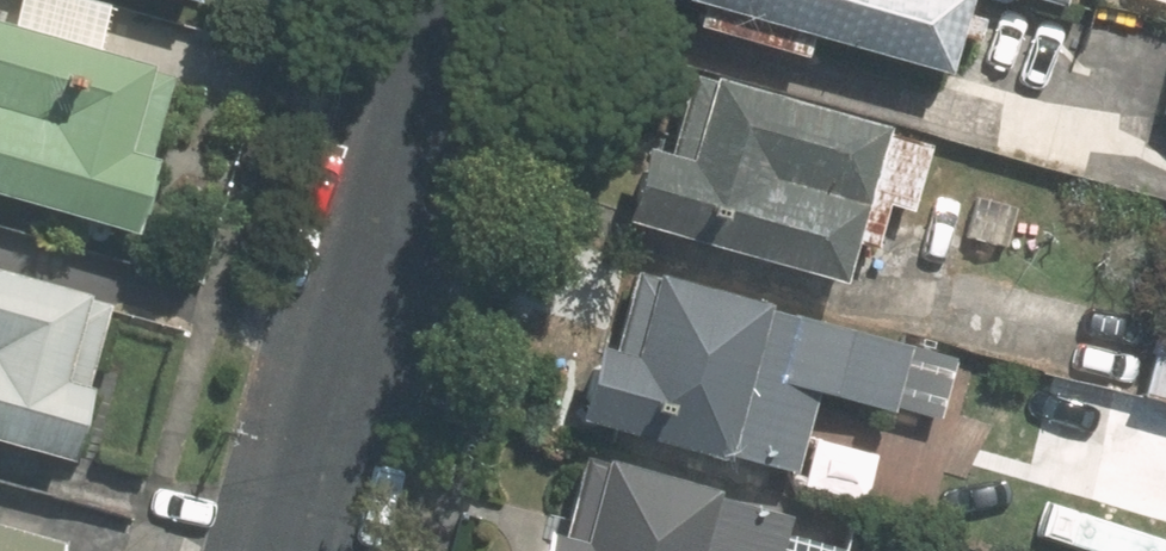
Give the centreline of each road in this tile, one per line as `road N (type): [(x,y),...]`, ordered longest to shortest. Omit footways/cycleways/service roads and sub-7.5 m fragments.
road 1 (residential): [(450,0),(295,550)]

